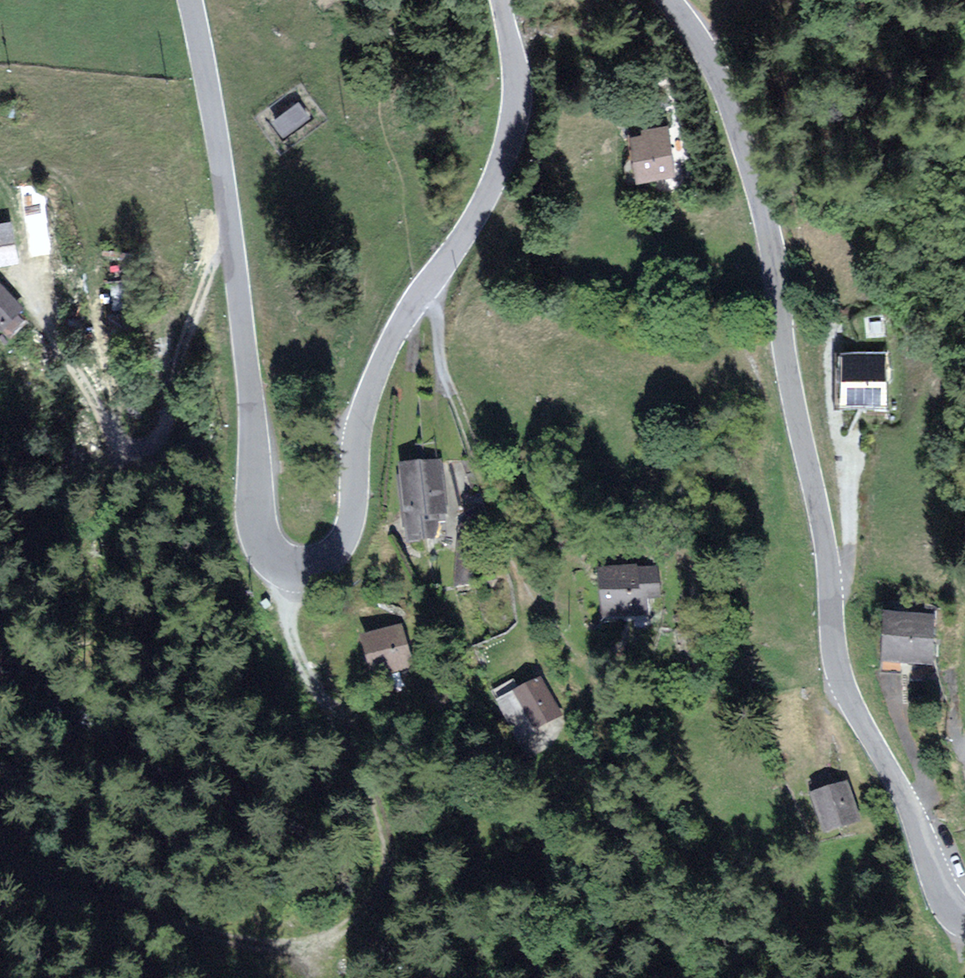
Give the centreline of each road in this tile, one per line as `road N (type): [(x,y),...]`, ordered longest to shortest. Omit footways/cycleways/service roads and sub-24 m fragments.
road 1 (tertiary): [(190,0),(244,320),(255,507),(273,556),(300,564),(325,557),(343,539),(356,436),(372,384),(501,165),(516,92),(501,0)]
road 2 (tertiary): [(671,0),(715,66),(760,189),(825,533),(842,675),(921,828),(944,900),(964,915)]
road 3 (track): [(290,564),(290,625),(310,681),(380,798),(391,845),(383,886),(355,921),(317,942),(250,940),(178,925),(76,890),(0,842)]
road 4 (track): [(21,283),(114,439),(133,451),(156,437),(222,247),(233,245)]
road 5 (track): [(582,660),(565,648),(513,556),(452,394),(433,313),(418,296)]

